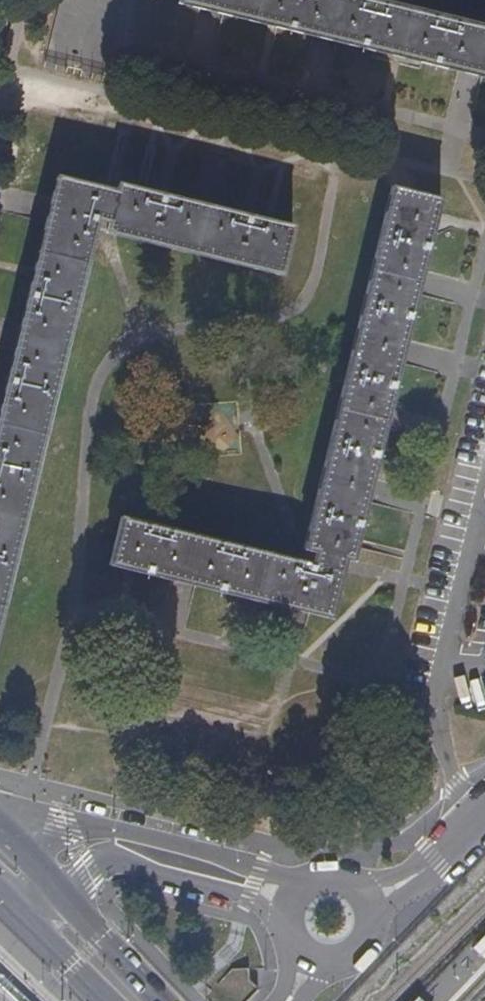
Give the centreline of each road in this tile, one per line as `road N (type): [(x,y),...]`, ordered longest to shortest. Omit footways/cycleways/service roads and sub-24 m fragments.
road 1 (residential): [(4,58),(484,181)]
road 2 (residential): [(484,508),(436,702),(441,739),(474,825)]
road 3 (residential): [(89,869),(115,862),(251,896),(286,929)]
road 4 (residential): [(311,881),(107,827)]
road 5 (primary): [(162,1000),(78,912)]

